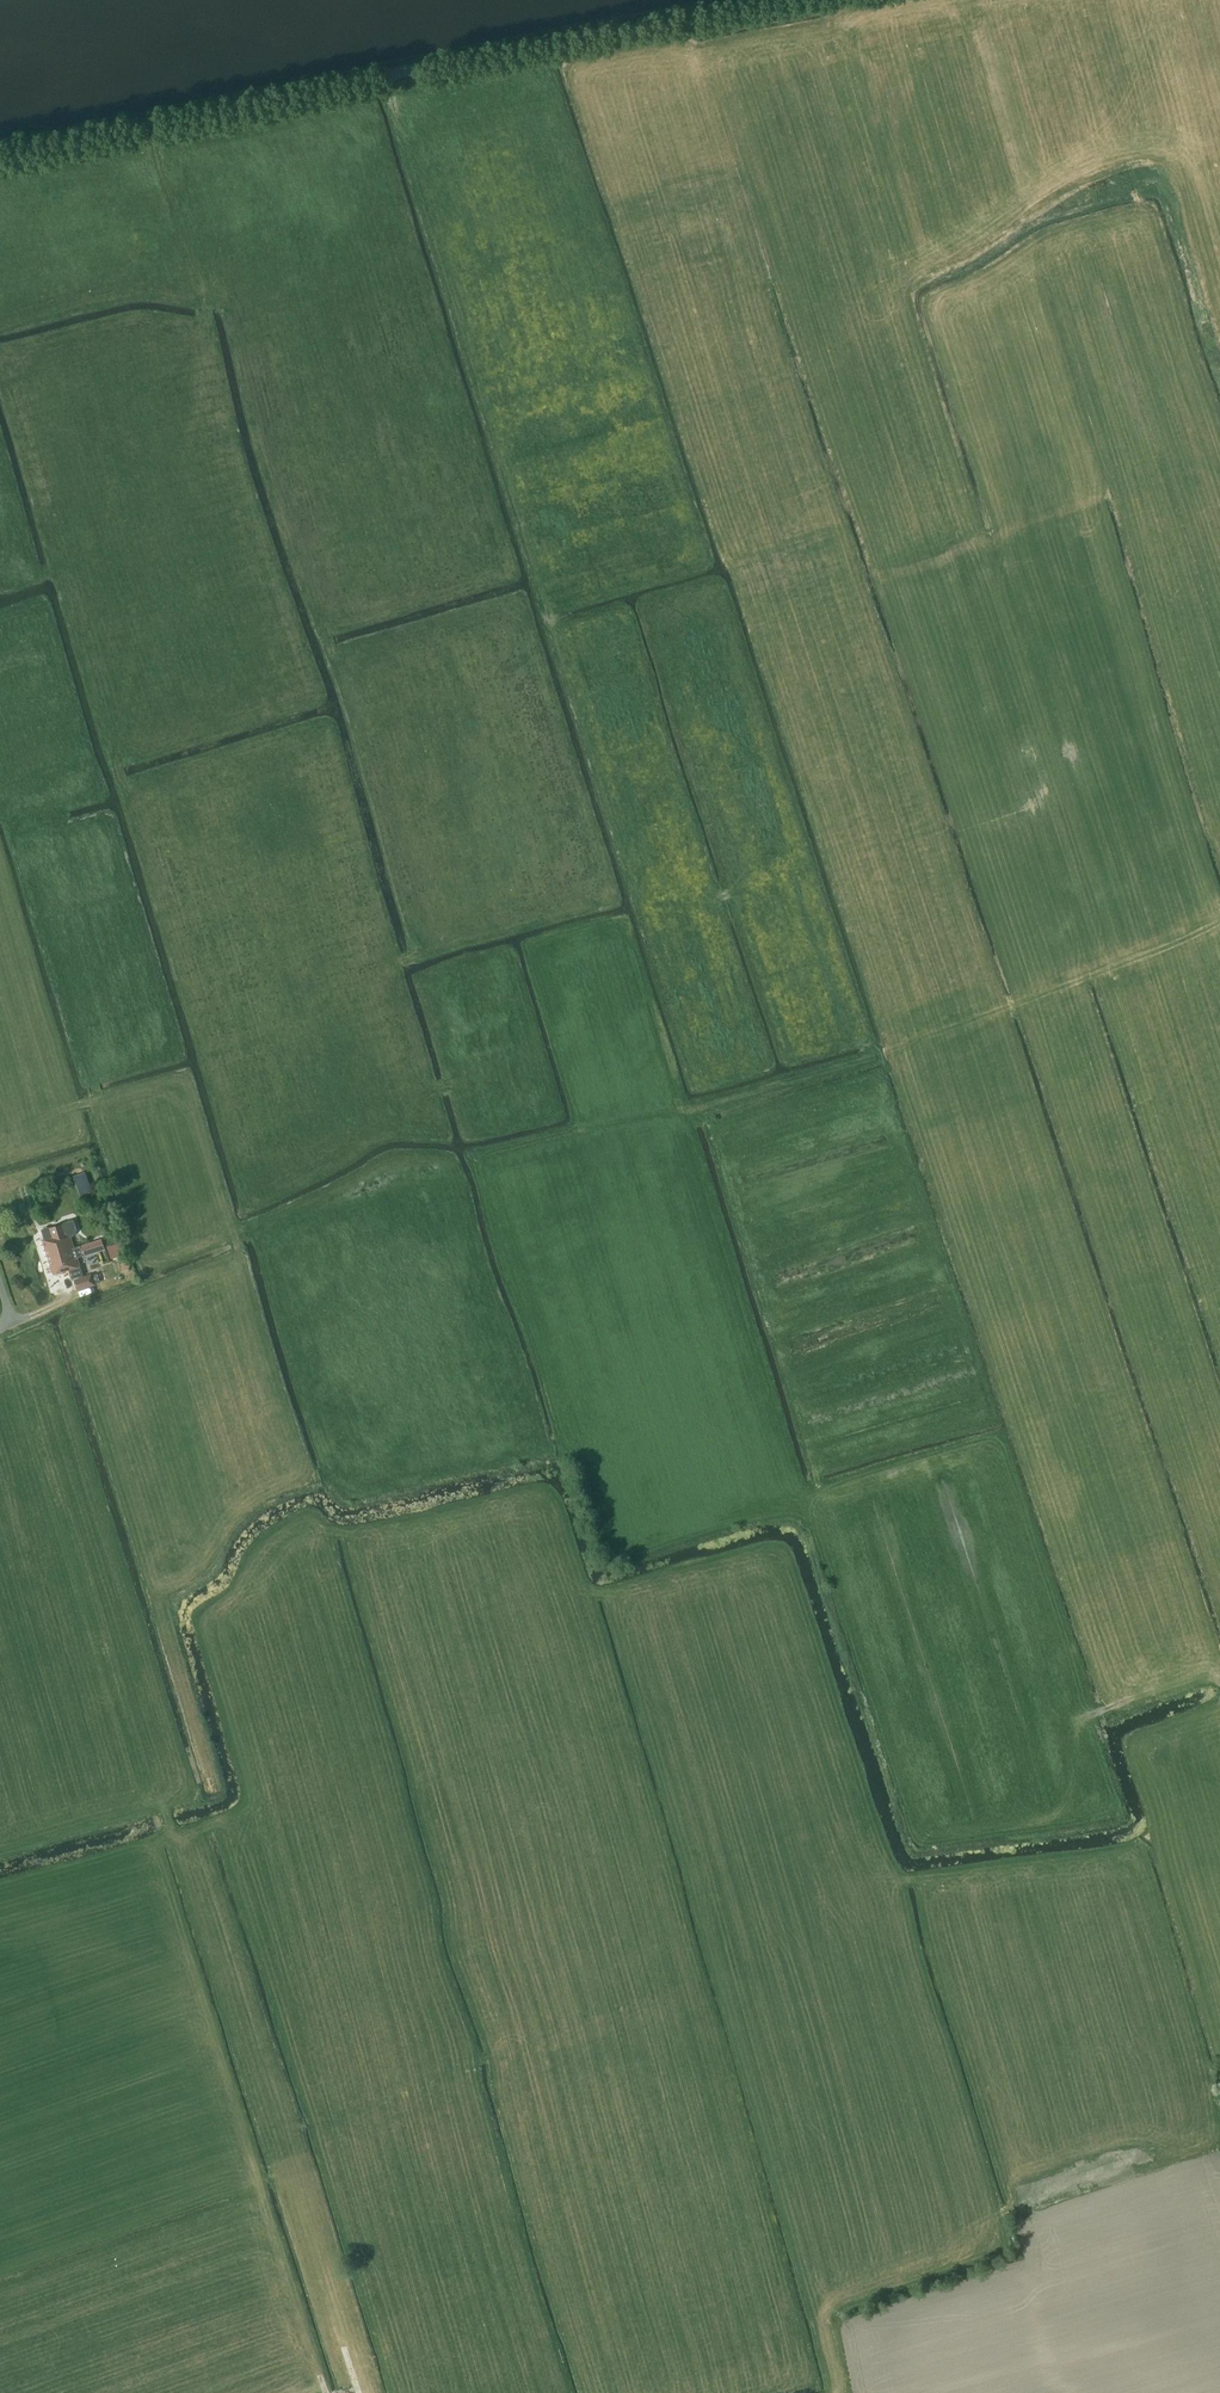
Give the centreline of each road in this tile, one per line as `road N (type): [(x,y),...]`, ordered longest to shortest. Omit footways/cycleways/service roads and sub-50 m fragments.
road 1 (unclassified): [(0,151),(777,0)]

